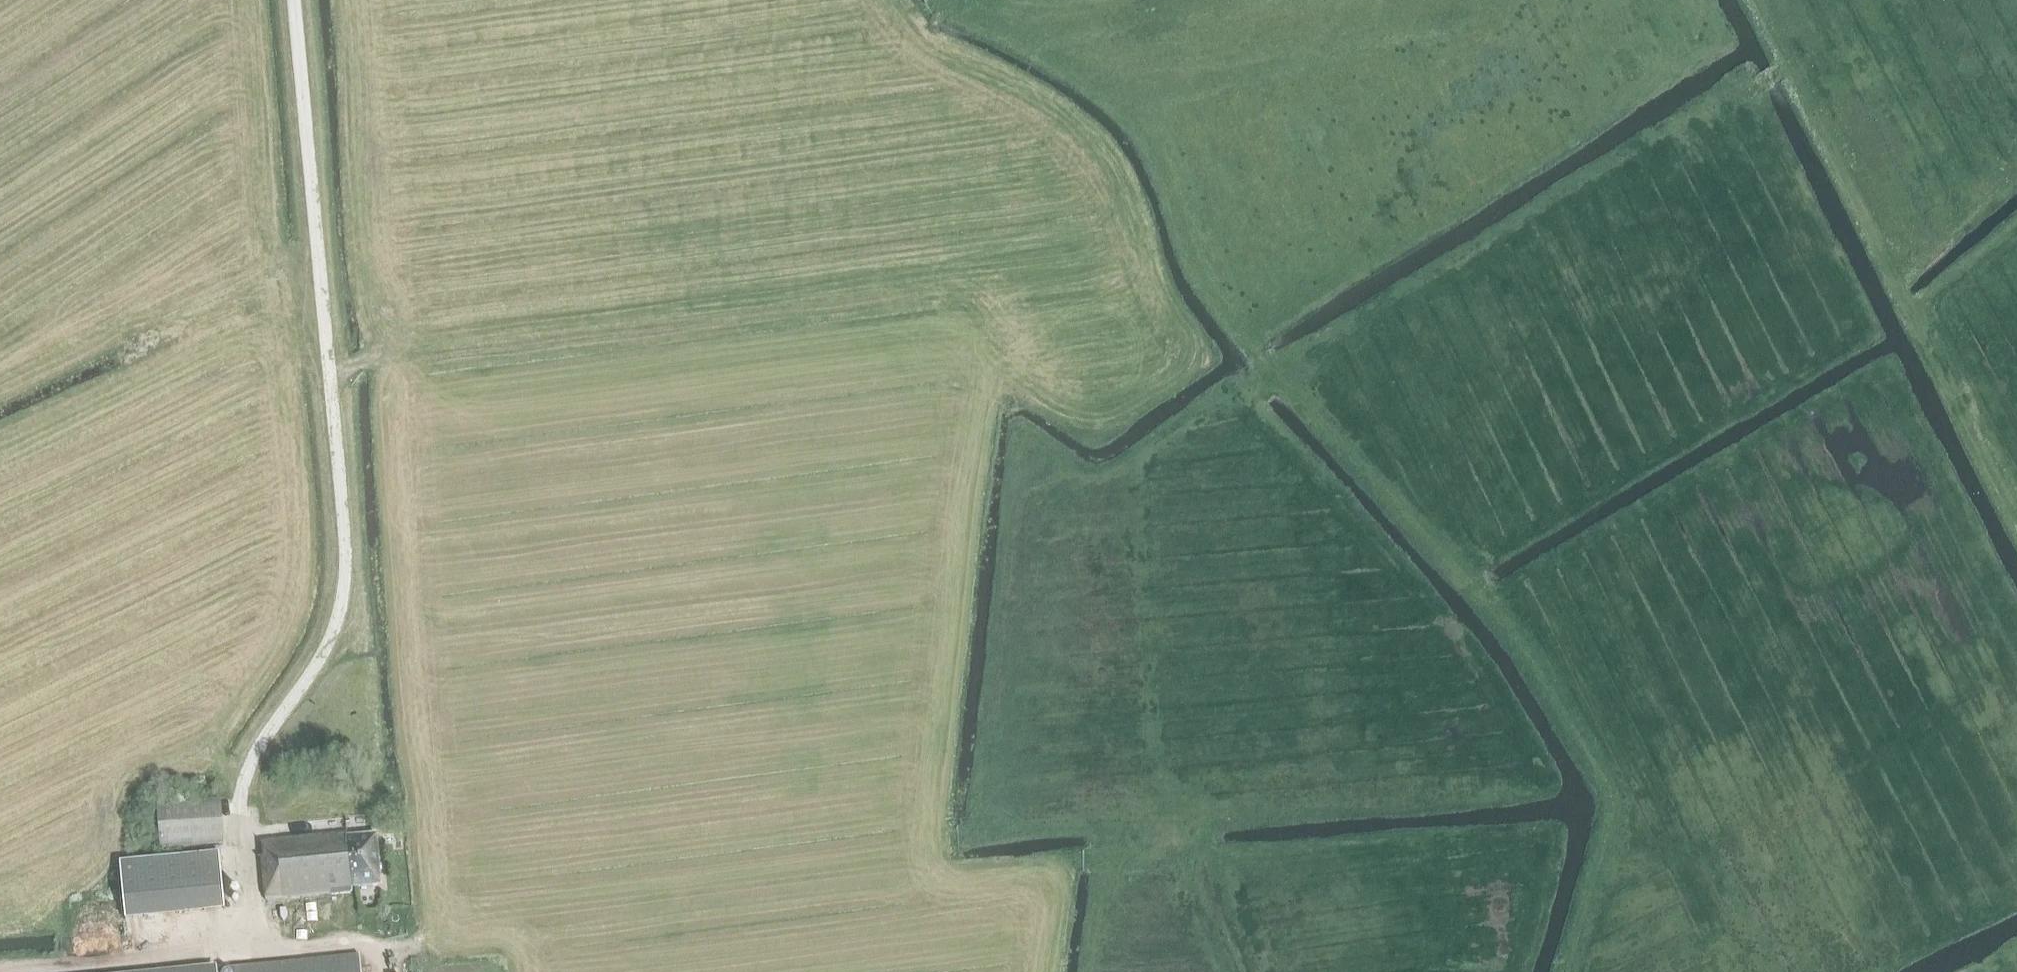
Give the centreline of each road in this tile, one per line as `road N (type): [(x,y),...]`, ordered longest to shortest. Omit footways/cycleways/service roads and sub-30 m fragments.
road 1 (unclassified): [(272,949),(252,907),(242,788),(318,651),(340,560),(291,0)]

